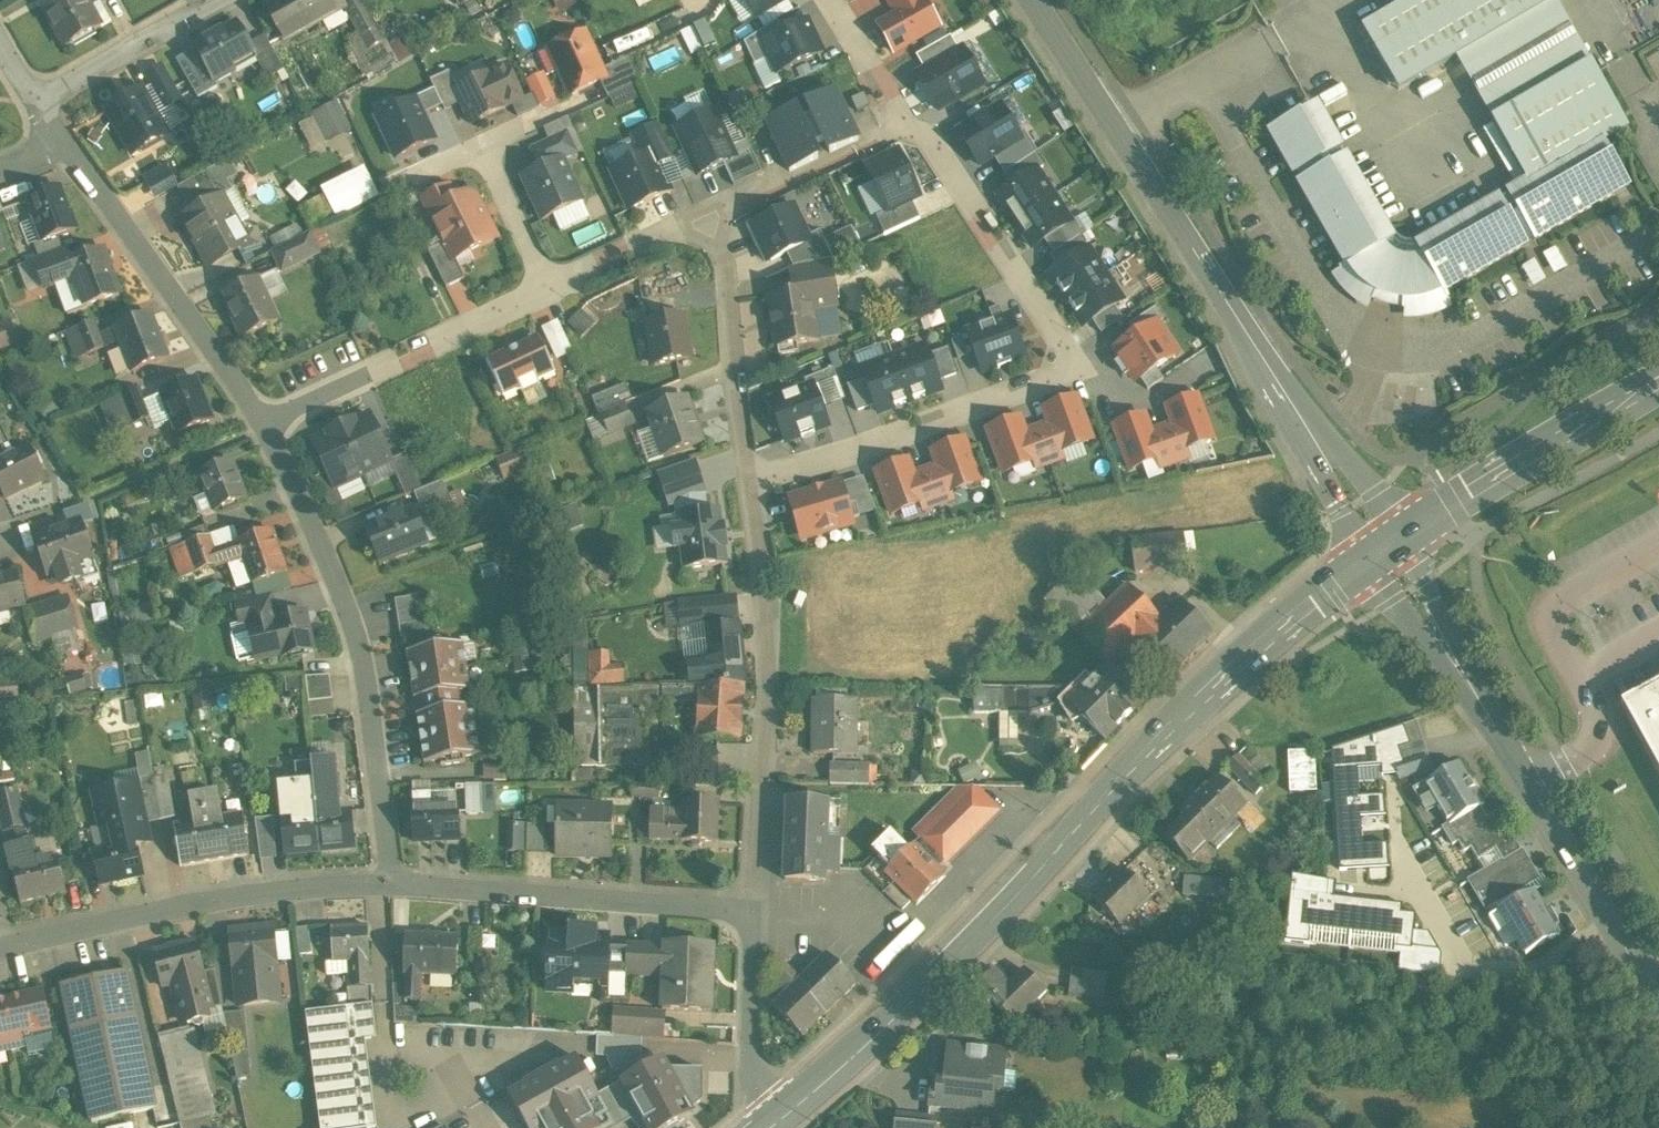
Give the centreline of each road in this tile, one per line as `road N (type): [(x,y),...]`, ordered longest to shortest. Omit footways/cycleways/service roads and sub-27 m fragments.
road 1 (secondary): [(1380,548),(1222,675),(941,967),(782,1115)]
road 2 (tertiary): [(1025,0),(1380,548)]
road 3 (residential): [(911,121),(989,229),(1069,364),(1048,381),(750,487)]
road 4 (tertiary): [(1380,548),(1658,998)]
road 5 (residential): [(388,883),(338,585),(304,501),(262,427)]
road 6 (residential): [(754,907),(763,754),(750,487)]
road 7 (residential): [(2,944),(257,887),(388,883)]
road 8 (residential): [(388,883),(754,907)]
road 9 (residential): [(262,427),(65,150)]
road 10 (secondary): [(1658,384),(1380,548)]
road 11 (residential): [(552,288),(262,427)]
road 12 (residential): [(750,487),(729,260),(714,237),(690,228)]
road 13 (unclassified): [(911,121),(690,228)]
road 14 (residential): [(782,1115),(750,1060),(754,907)]
road 15 (residential): [(215,0),(37,104)]
road 16 (residential): [(552,288),(479,150)]
road 17 (residential): [(690,228),(658,235),(552,288)]
road 18 (residential): [(831,0),(879,85),(911,121)]

